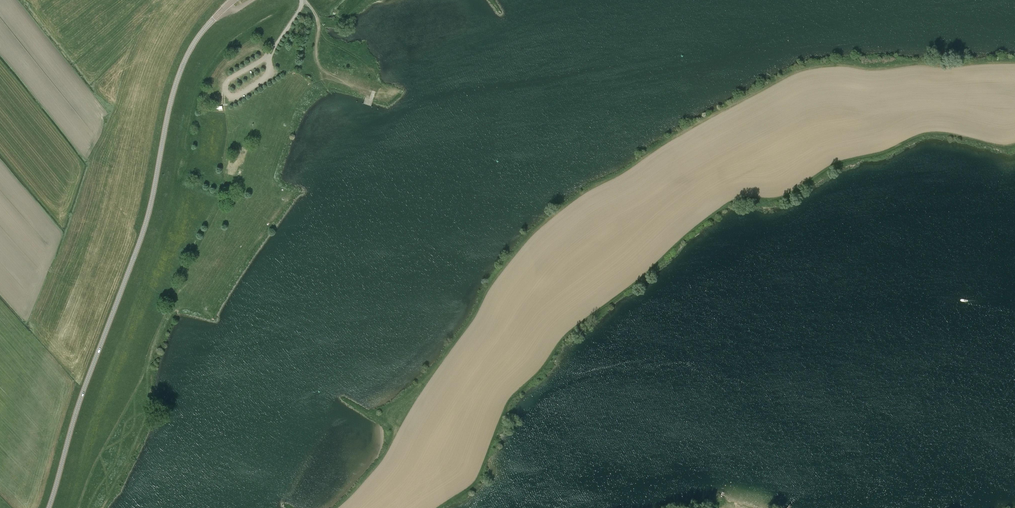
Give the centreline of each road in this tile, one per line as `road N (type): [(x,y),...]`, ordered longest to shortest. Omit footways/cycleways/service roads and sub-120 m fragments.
road 1 (tertiary): [(48,507),(148,216),(177,80),(221,11)]

